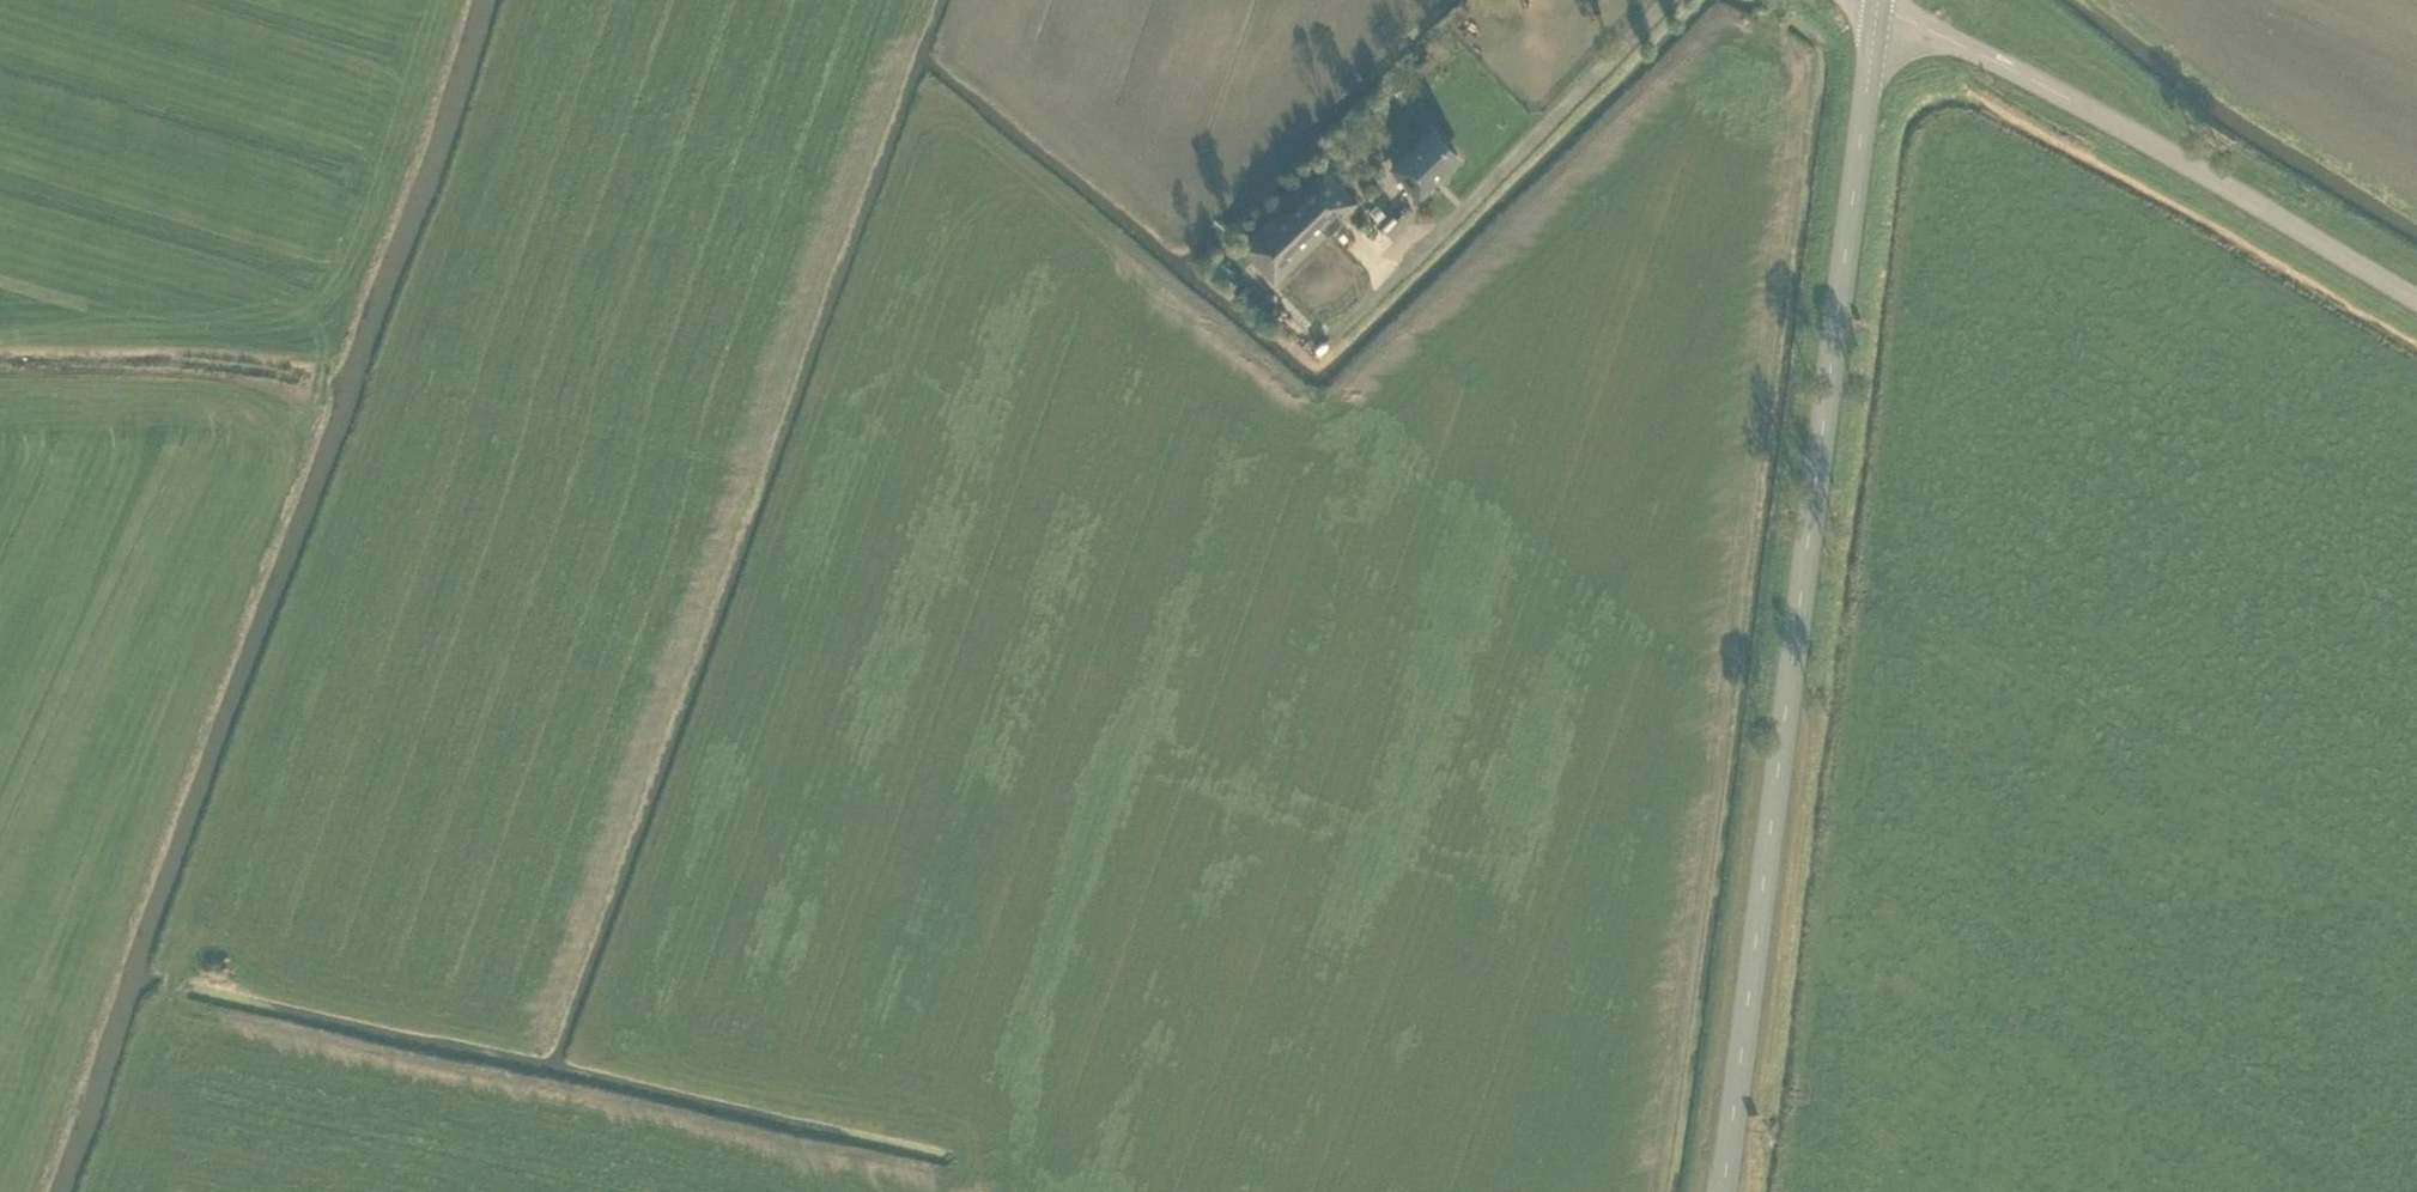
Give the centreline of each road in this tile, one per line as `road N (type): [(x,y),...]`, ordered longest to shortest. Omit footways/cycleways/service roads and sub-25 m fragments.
road 1 (secondary): [(1724,1191),(1878,0)]
road 2 (unclassified): [(2416,298),(1887,0)]

